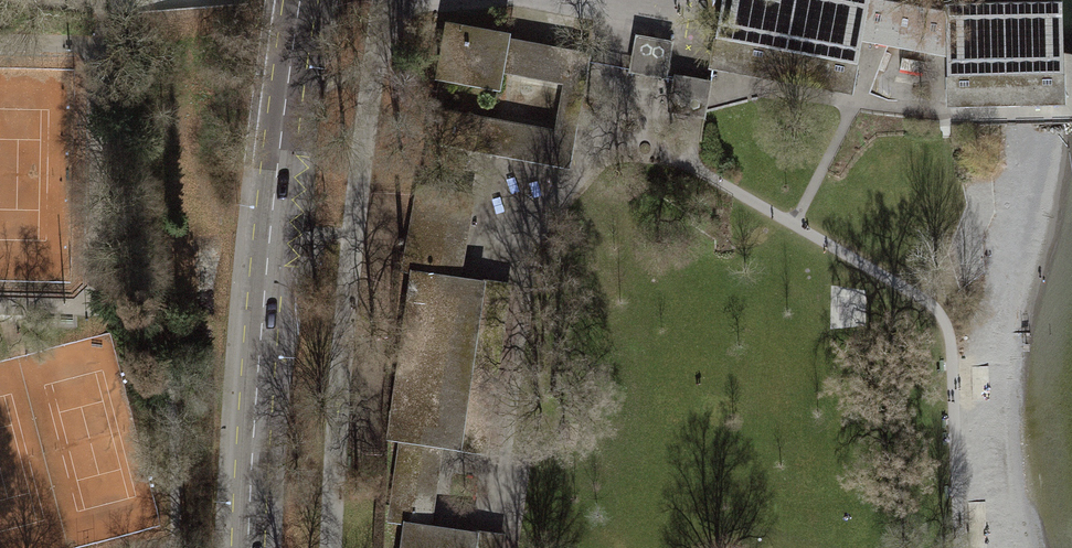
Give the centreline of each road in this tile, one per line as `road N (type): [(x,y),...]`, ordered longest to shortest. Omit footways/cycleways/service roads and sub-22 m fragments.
road 1 (primary): [(301,0),(278,162),(247,547)]

